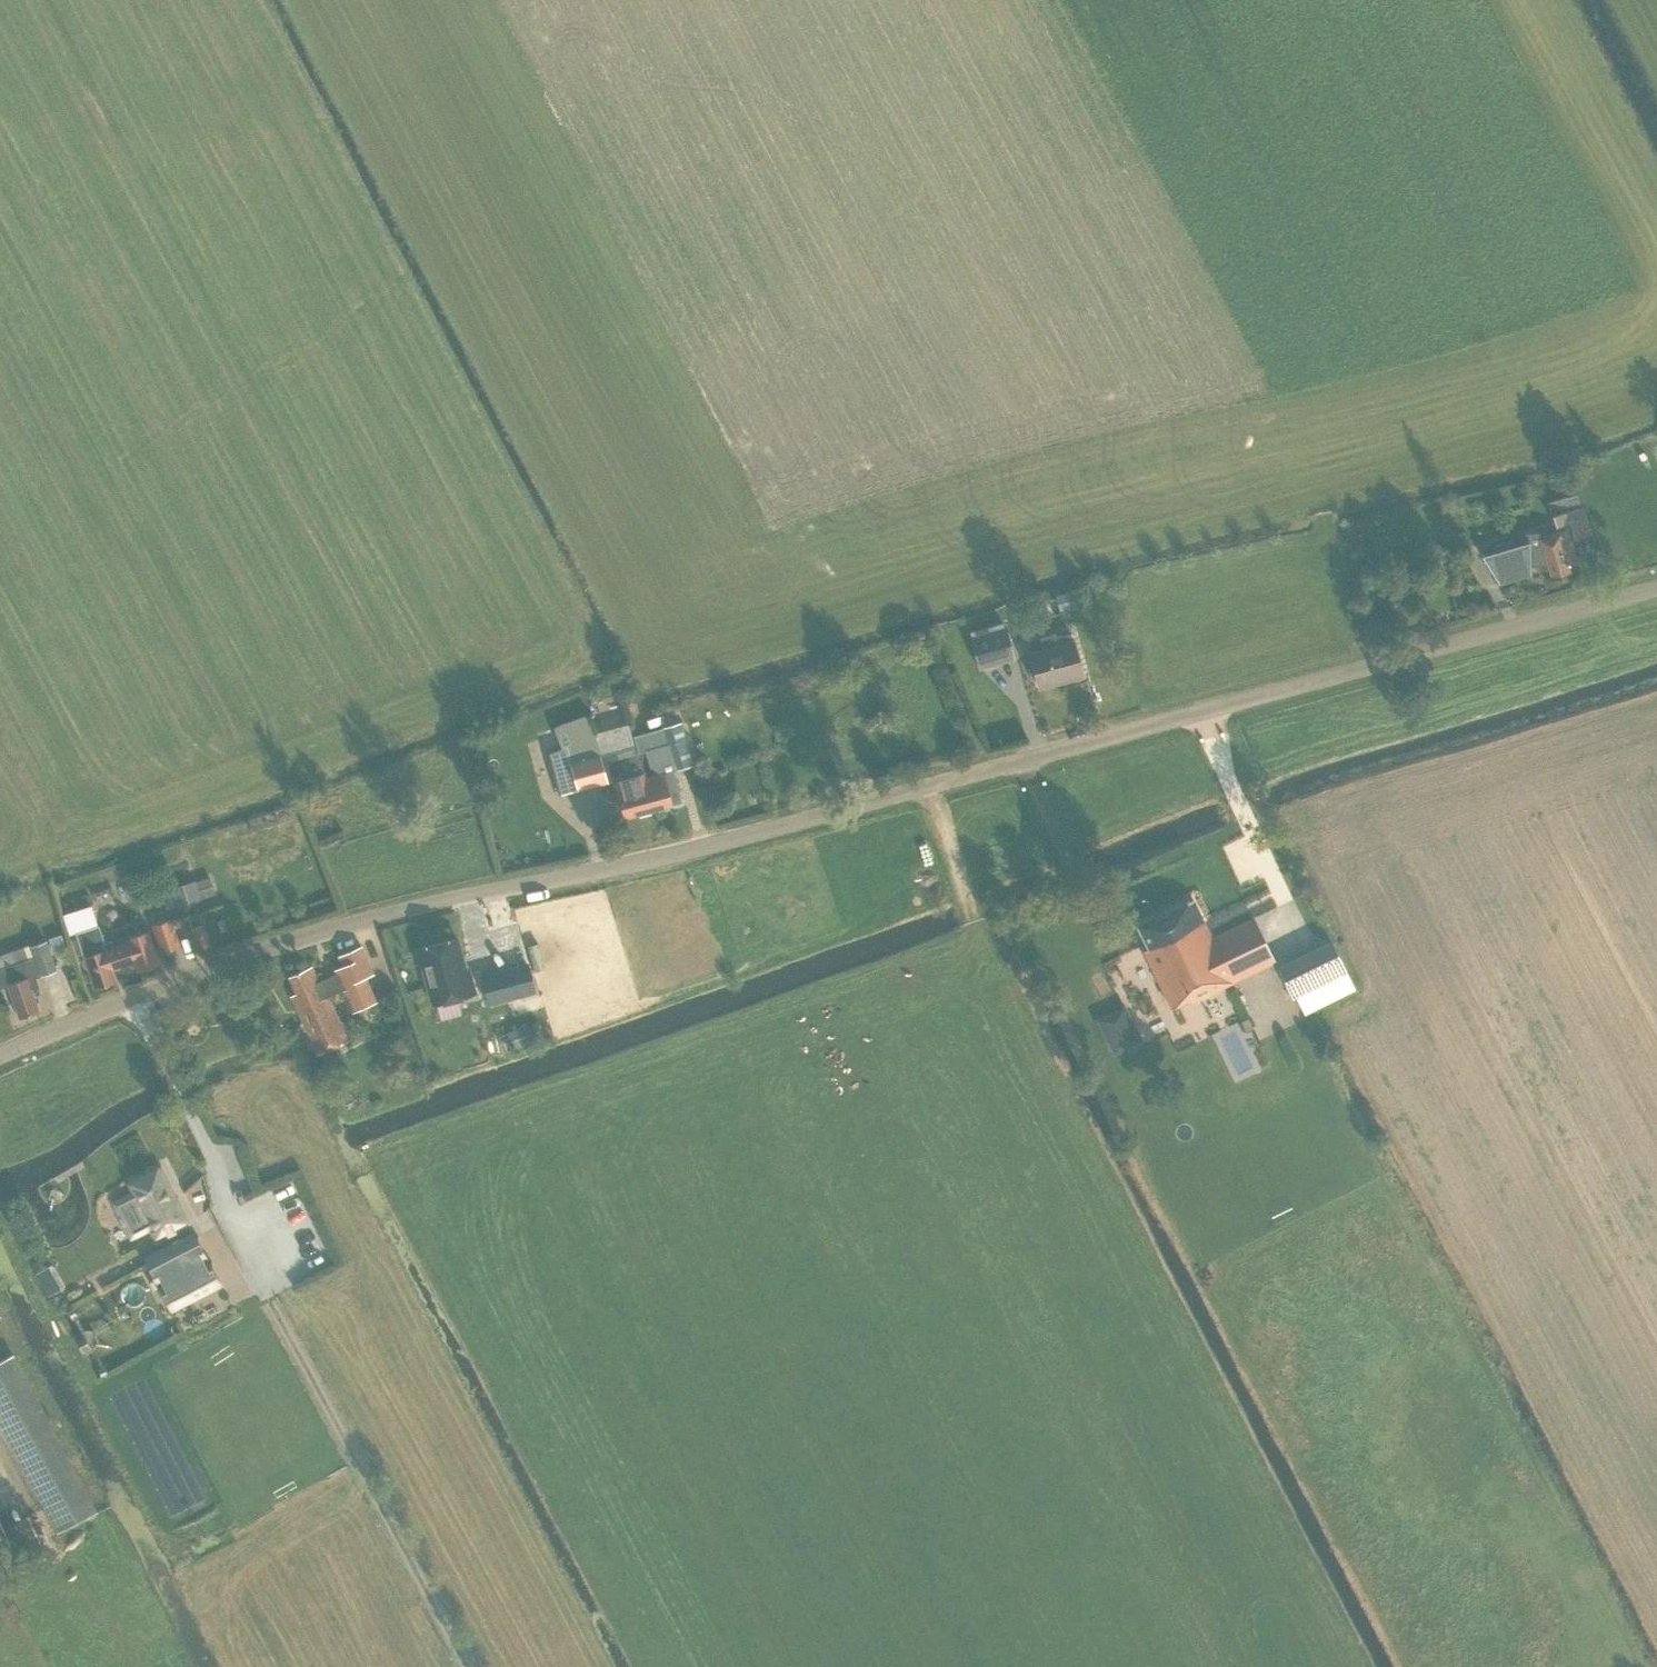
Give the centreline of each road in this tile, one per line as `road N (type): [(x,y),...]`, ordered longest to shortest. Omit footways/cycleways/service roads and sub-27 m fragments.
road 1 (unclassified): [(0,1052),(250,945),(928,787),(1656,592)]
road 2 (track): [(125,997),(190,1115),(267,1294),(465,1666)]
road 3 (track): [(1208,709),(1224,772),(1286,903)]

